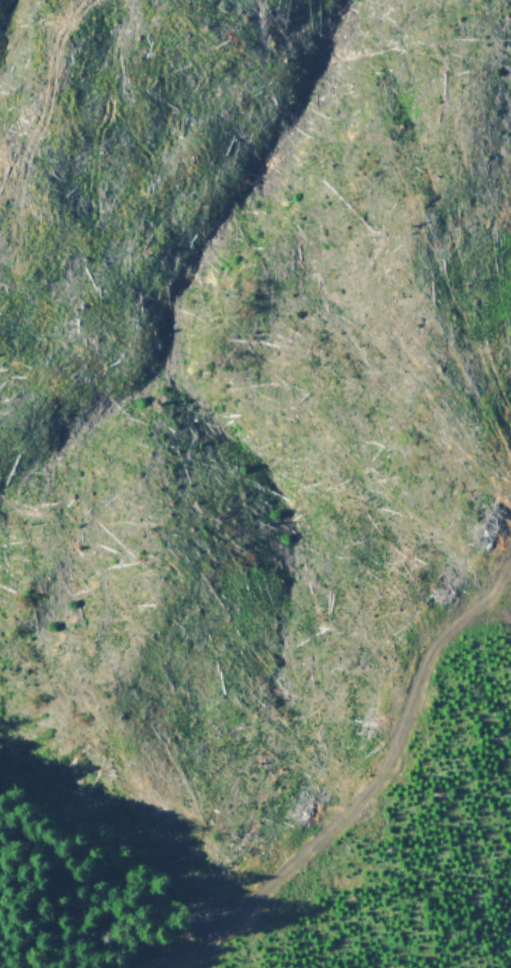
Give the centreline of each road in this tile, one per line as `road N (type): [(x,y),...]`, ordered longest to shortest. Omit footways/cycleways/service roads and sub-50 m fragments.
road 1 (track): [(146,967),(245,909),(343,815),(393,742),(426,652),(451,624),(478,609),(510,611)]

